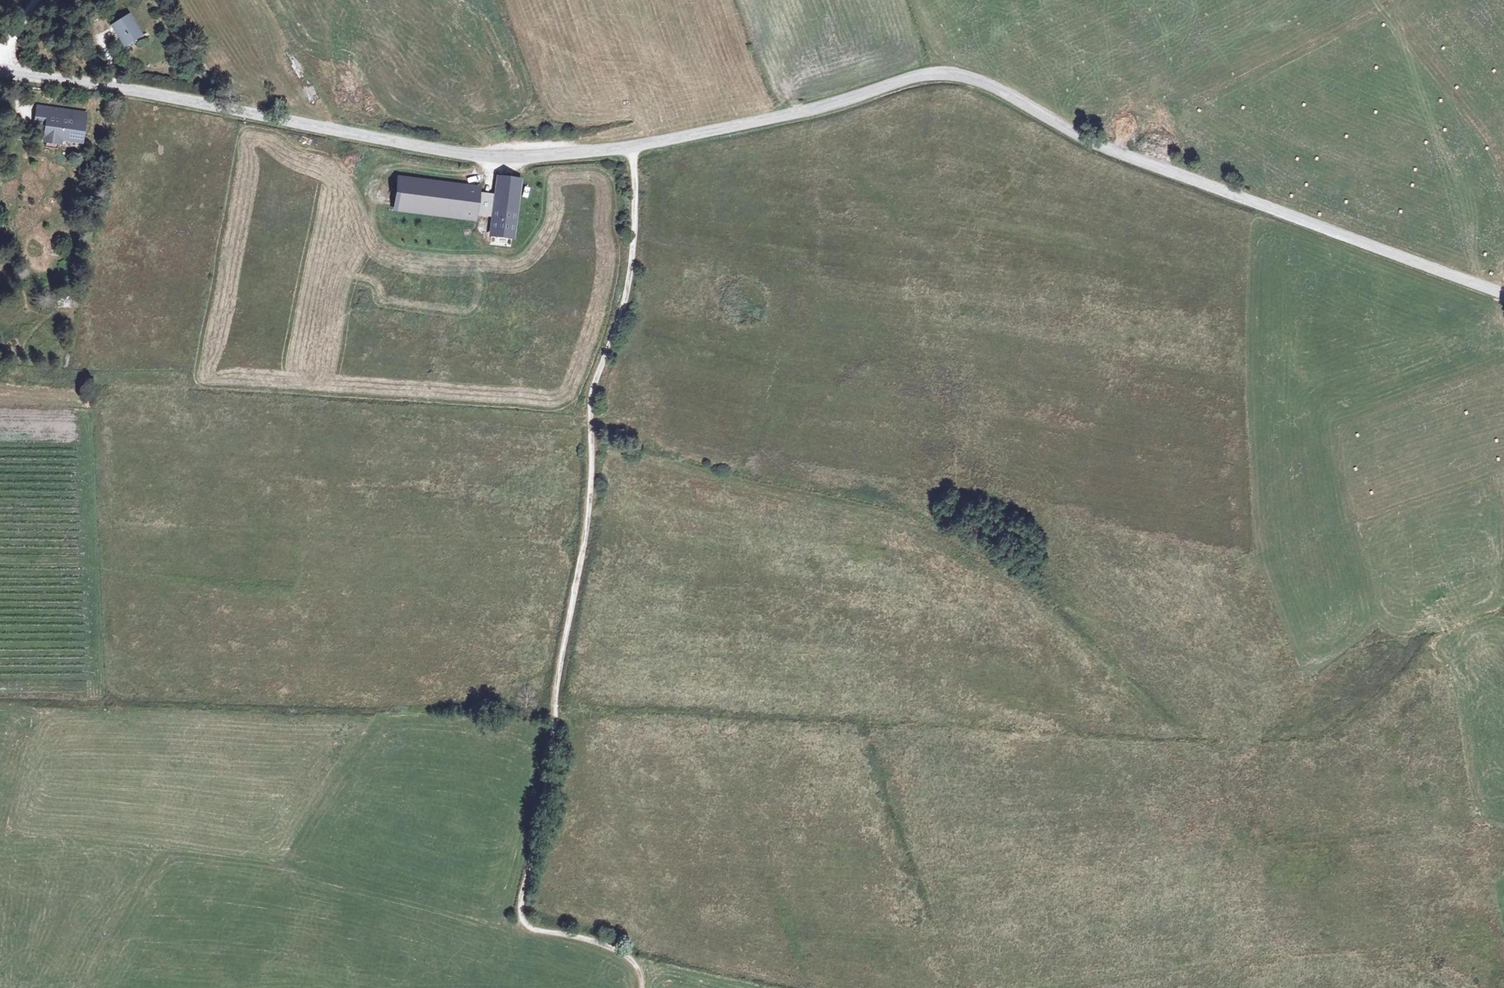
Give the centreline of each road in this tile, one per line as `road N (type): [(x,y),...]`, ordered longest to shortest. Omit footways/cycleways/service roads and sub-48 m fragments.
road 1 (unclassified): [(0,70),(490,157),(634,148),(946,72),(1002,90),(1089,142),(1503,295)]
road 2 (track): [(634,148),(629,286),(593,390),(591,504),(522,905),(524,924),(536,930),(626,956),(642,987)]

